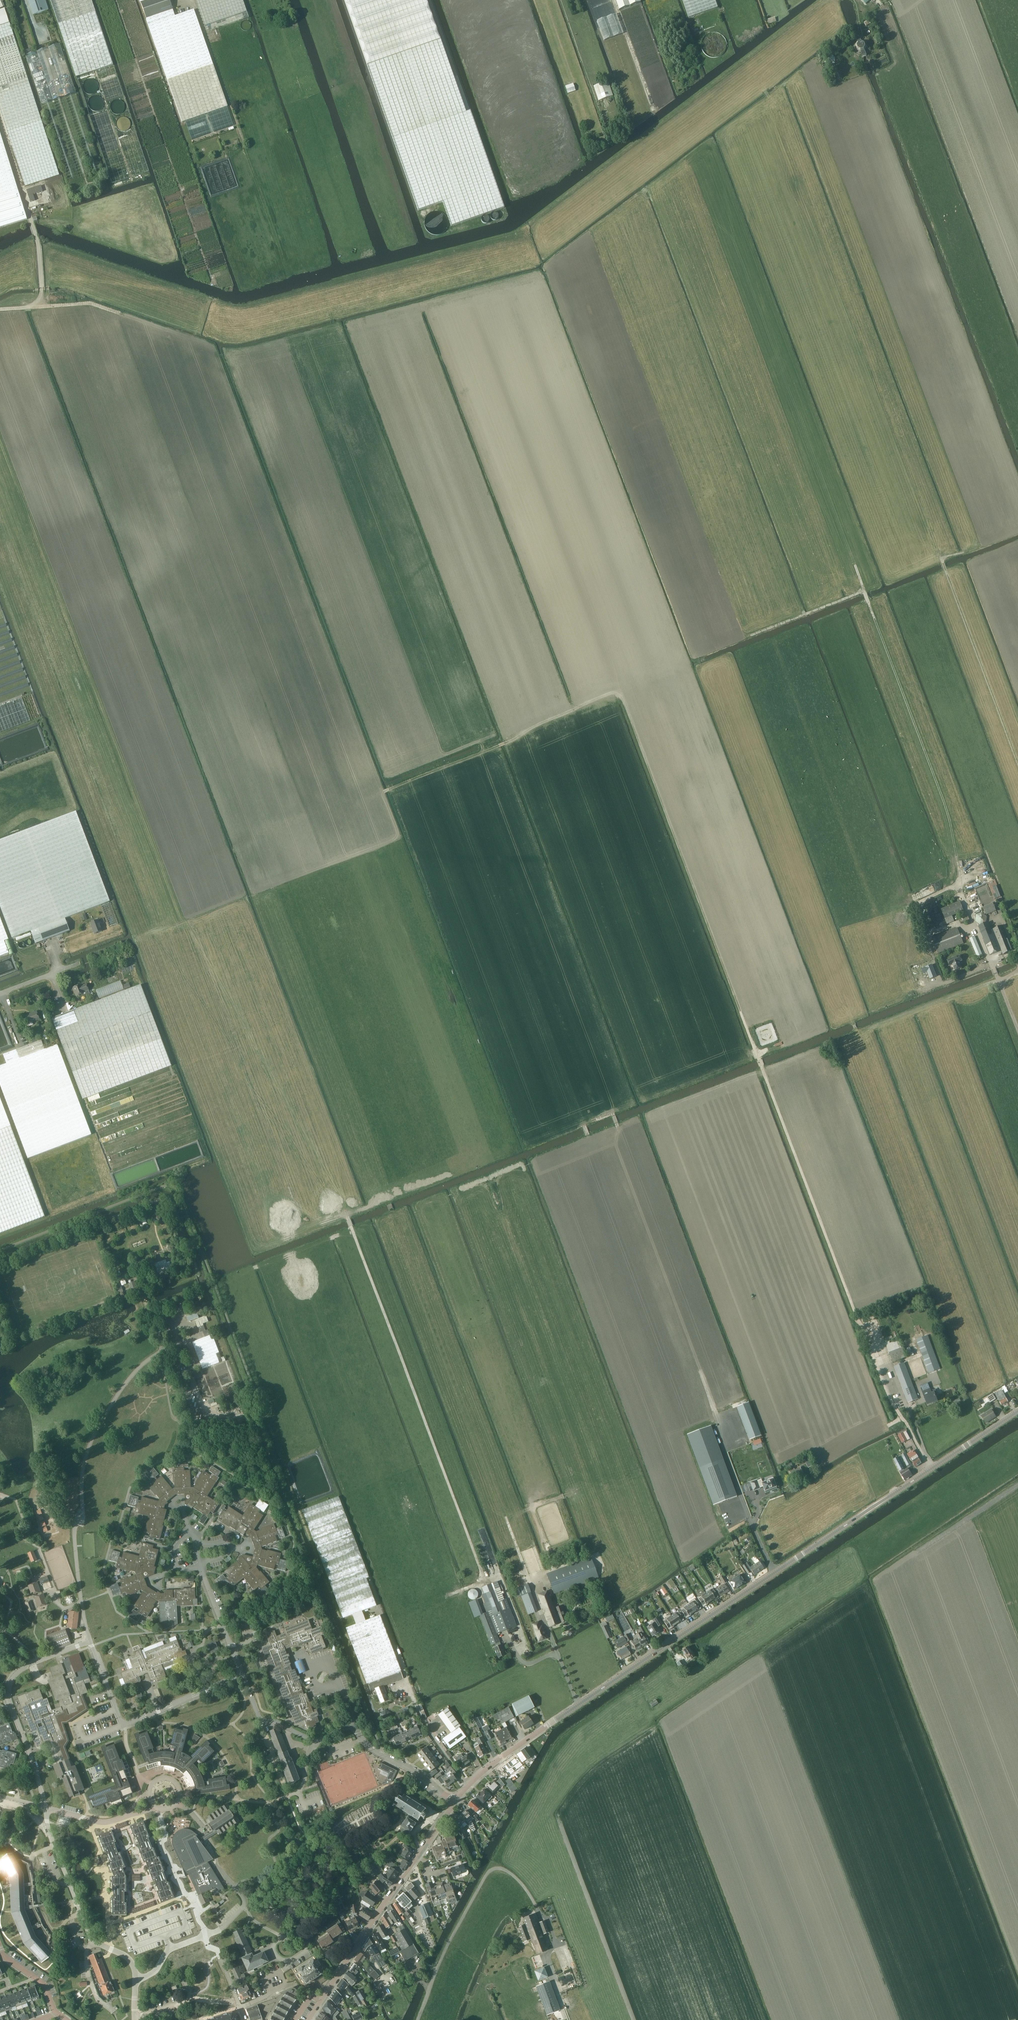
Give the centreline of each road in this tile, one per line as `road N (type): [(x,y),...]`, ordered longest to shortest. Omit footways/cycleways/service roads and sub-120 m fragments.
road 1 (tertiary): [(453,1800),(545,1727),(1017,1412)]
road 2 (track): [(559,1655),(521,1659),(523,1637),(501,1578),(486,1581),(351,1229)]
road 3 (residential): [(453,1800),(383,1757),(354,1726),(318,1742),(262,1720),(242,1675),(121,1728),(90,1642)]
road 4 (track): [(559,1655),(392,1211)]
road 5 (residential): [(135,2019),(135,1968),(126,1956),(91,1941),(10,1700),(11,1682),(29,1665),(90,1642)]
road 6 (track): [(962,890),(948,810),(864,591),(752,635)]
road 7 (track): [(859,1322),(757,1054),(768,1049)]
road 8 (tertiary): [(309,2019),(453,1800)]
road 9 (track): [(0,120),(39,249),(43,289),(31,308),(0,309)]
road 10 (track): [(1017,762),(942,559)]
road 11 (residential): [(436,1971),(492,1870),(510,1873),(535,1904)]
road 12 (track): [(243,141),(198,9)]

